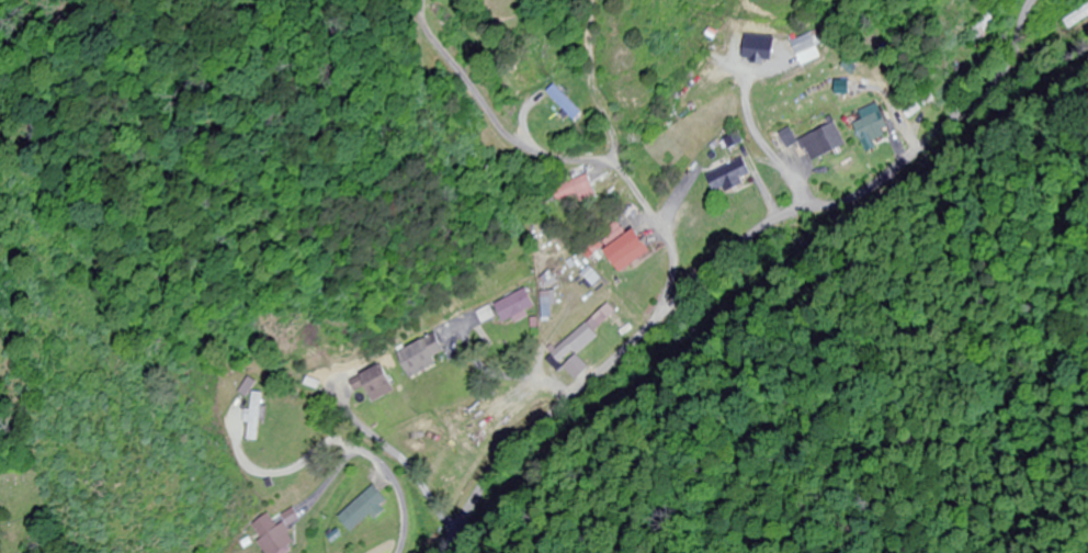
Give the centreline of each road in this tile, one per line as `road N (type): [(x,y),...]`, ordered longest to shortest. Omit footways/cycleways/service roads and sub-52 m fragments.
road 1 (residential): [(385,552),(569,365),(863,158),(998,0)]

